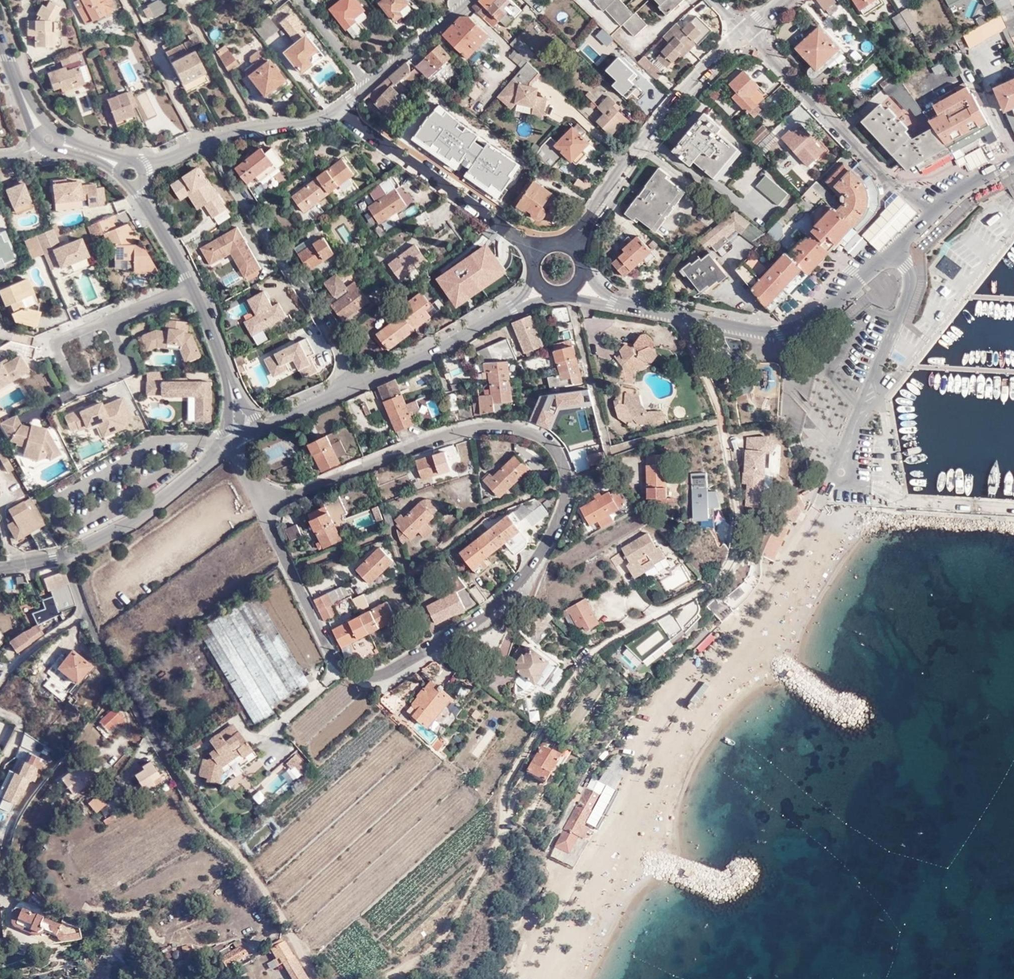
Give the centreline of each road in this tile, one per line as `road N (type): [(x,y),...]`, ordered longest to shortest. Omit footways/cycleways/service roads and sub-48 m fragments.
road 1 (residential): [(529,570),(566,506),(568,483),(559,454),(520,430),(483,426),(433,436),(262,501)]
road 2 (residential): [(262,501),(332,652),(370,679),(435,648),(495,607),(529,570)]
road 3 (residential): [(575,287),(781,336),(861,279),(928,214)]
road 4 (track): [(291,568),(393,530),(410,577),(485,513),(568,483)]
road 5 (residential): [(357,385),(328,323),(201,143)]
road 6 (residential): [(572,245),(693,84),(746,32)]
road 7 (residential): [(0,569),(65,556),(128,527),(233,443)]
road 8 (residential): [(746,32),(928,214)]
road 9 (residential): [(340,110),(541,247)]
road 10 (residential): [(357,385),(545,290)]
road 11 (residential): [(135,185),(192,285),(227,371)]
road 12 (residential): [(465,0),(340,110)]
road 13 (residential): [(340,110),(201,143)]

